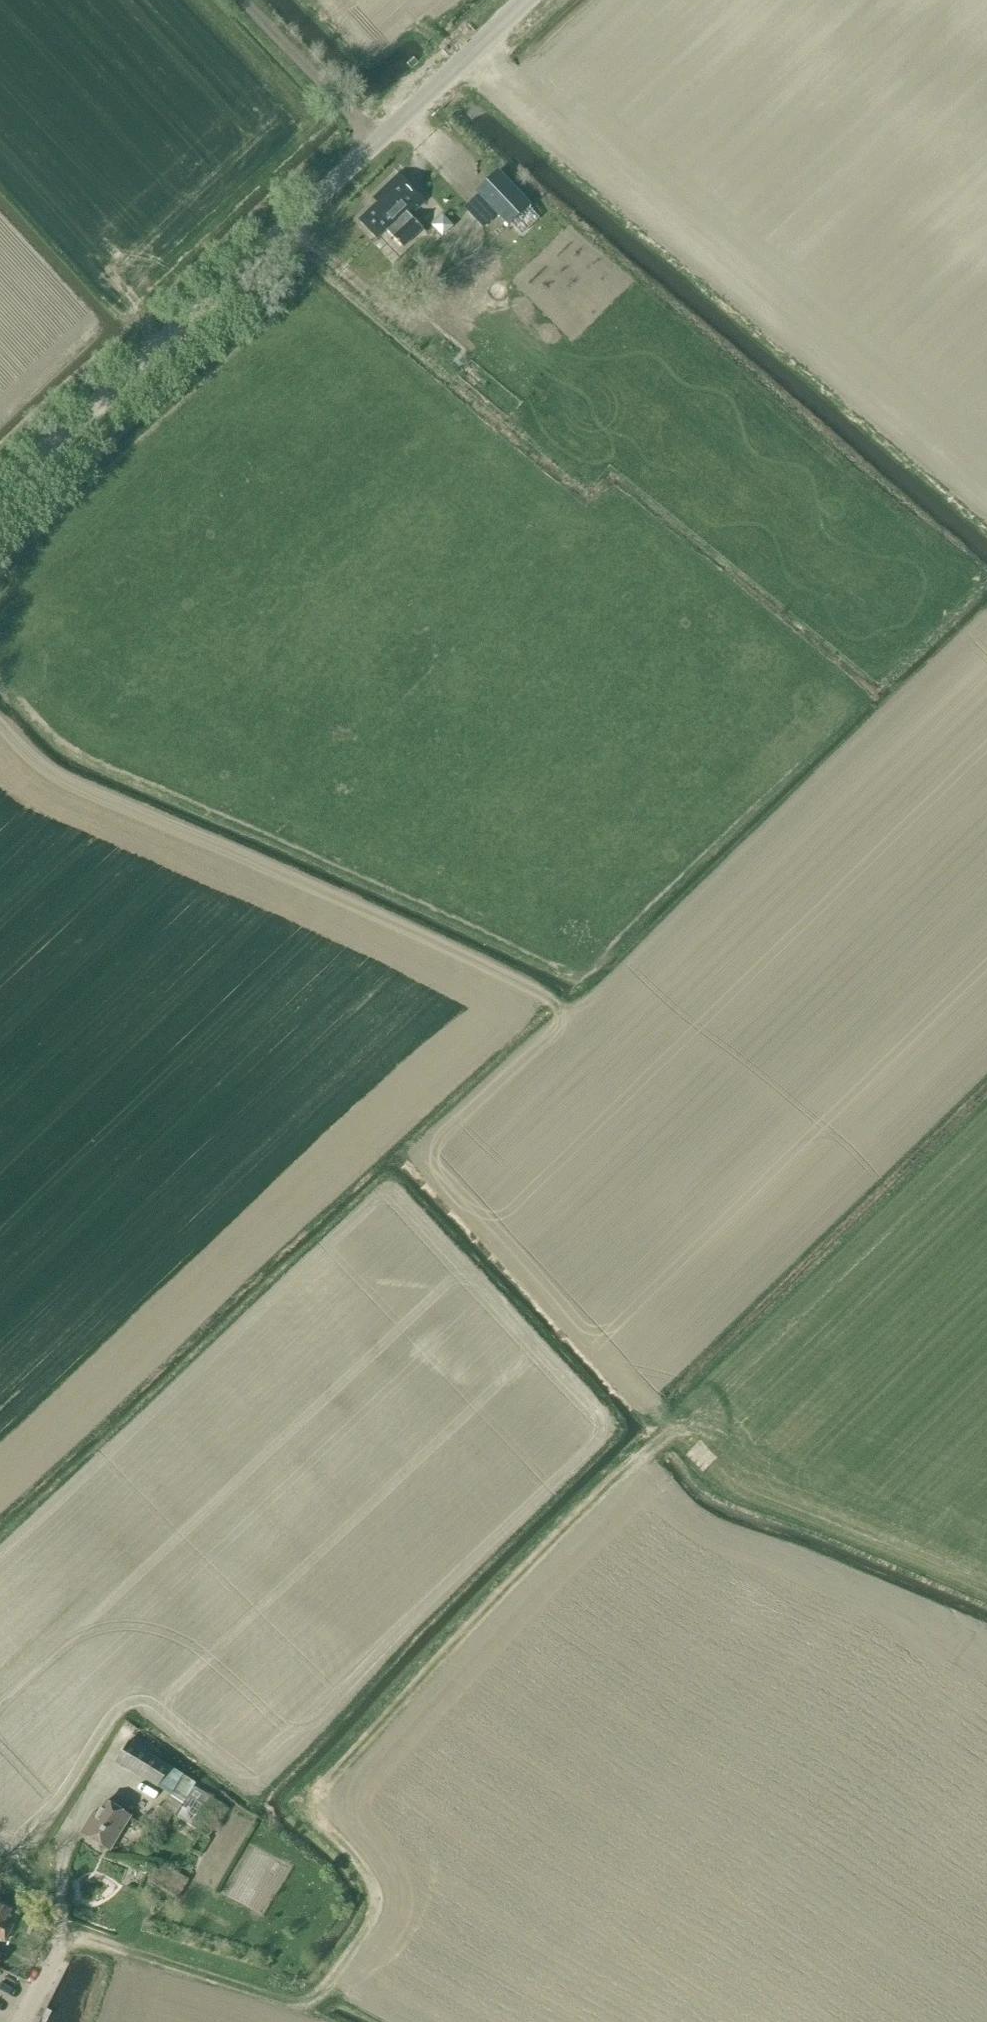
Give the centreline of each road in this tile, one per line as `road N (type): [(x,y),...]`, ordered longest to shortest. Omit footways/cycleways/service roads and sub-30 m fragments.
road 1 (unclassified): [(0,499),(527,0)]
road 2 (track): [(379,141),(247,0)]
road 3 (residential): [(22,2021),(57,1955),(60,1859)]

